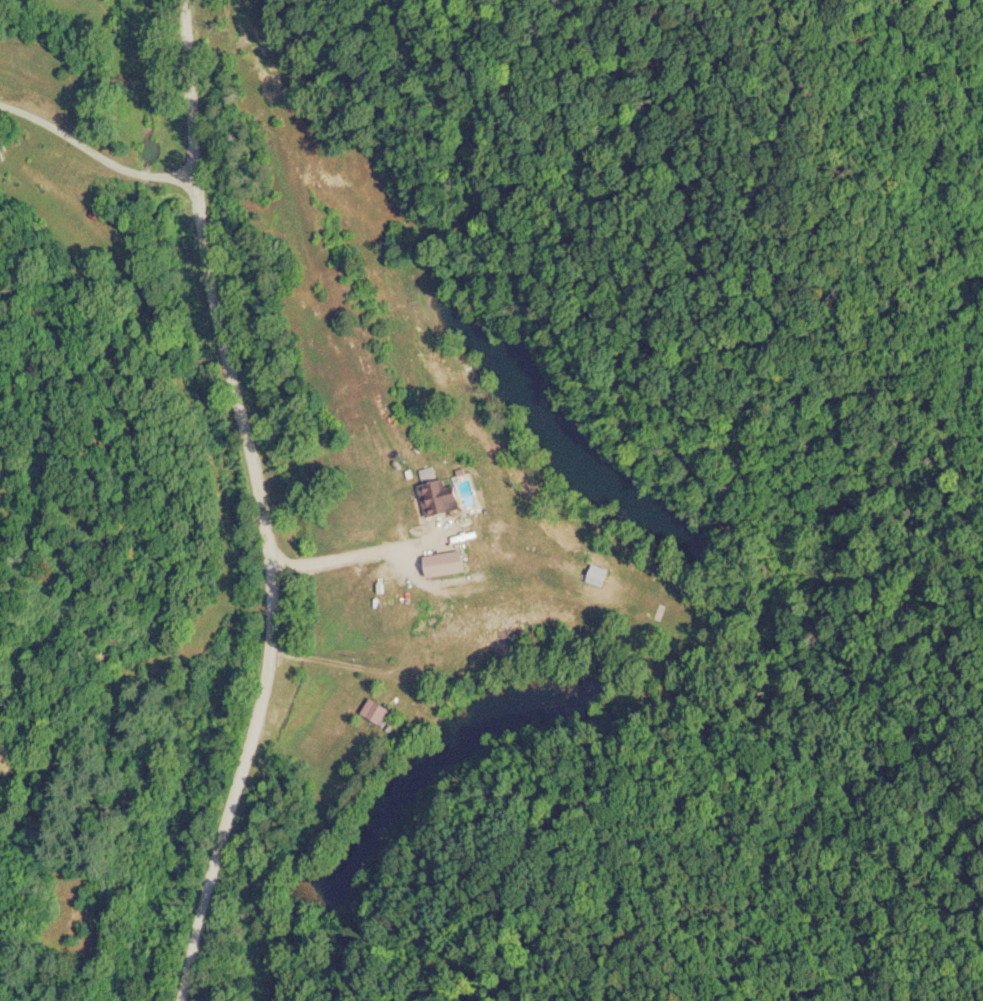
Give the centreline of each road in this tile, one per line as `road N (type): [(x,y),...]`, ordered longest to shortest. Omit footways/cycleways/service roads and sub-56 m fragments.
road 1 (tertiary): [(189,1000),(270,635),(249,421),(227,284),(210,267),(169,0)]

